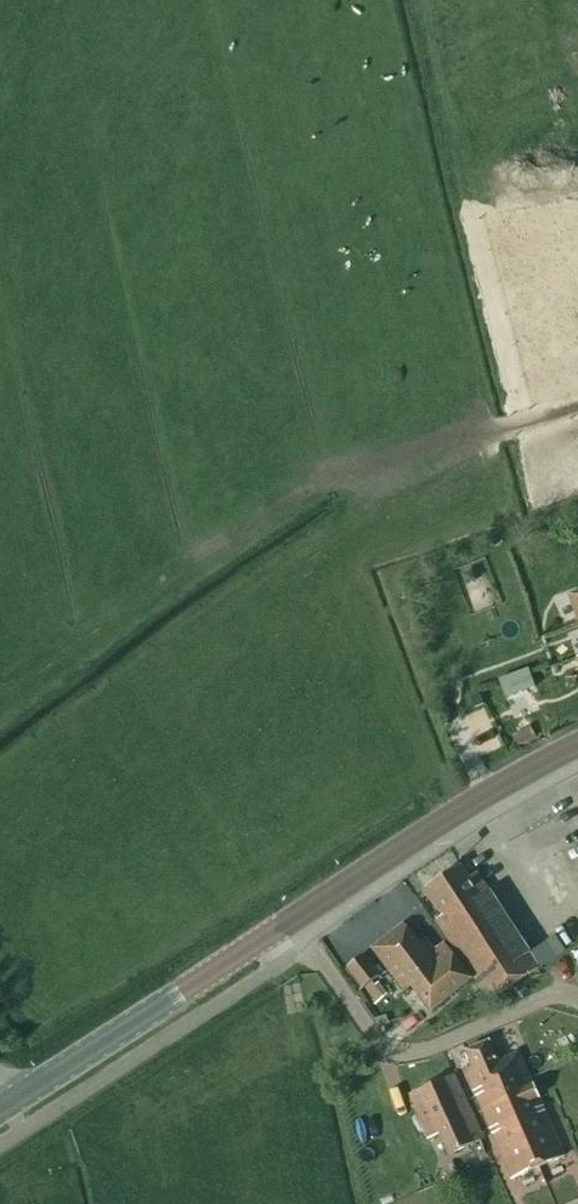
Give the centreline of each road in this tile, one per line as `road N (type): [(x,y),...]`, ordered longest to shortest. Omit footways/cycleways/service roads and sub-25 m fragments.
road 1 (tertiary): [(5,1108),(412,841),(577,746)]

